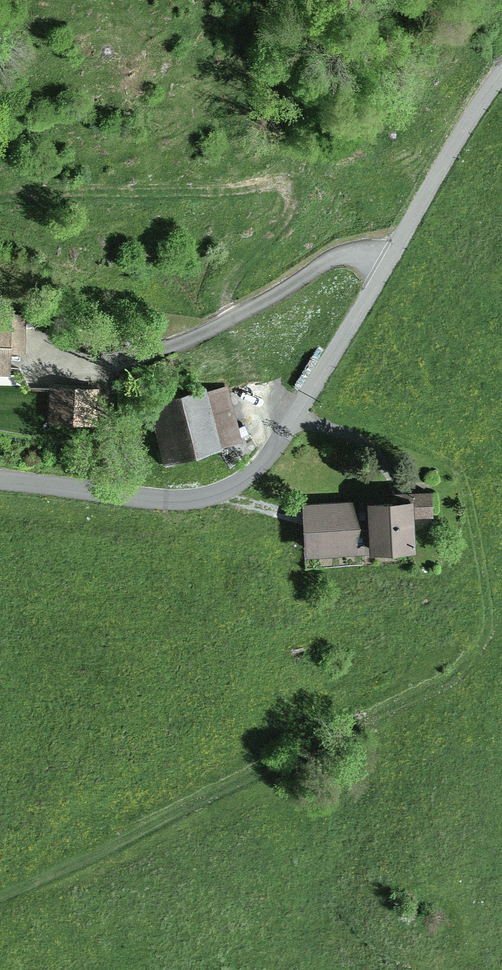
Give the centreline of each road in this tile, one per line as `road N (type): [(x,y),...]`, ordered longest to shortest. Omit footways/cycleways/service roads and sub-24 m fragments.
road 1 (unclassified): [(501,76),(287,432),(249,476),(203,498),(169,501),(0,479)]
road 2 (track): [(0,898),(451,676),(479,635)]
road 3 (track): [(31,365),(142,359),(222,325),(339,256),(385,262)]

